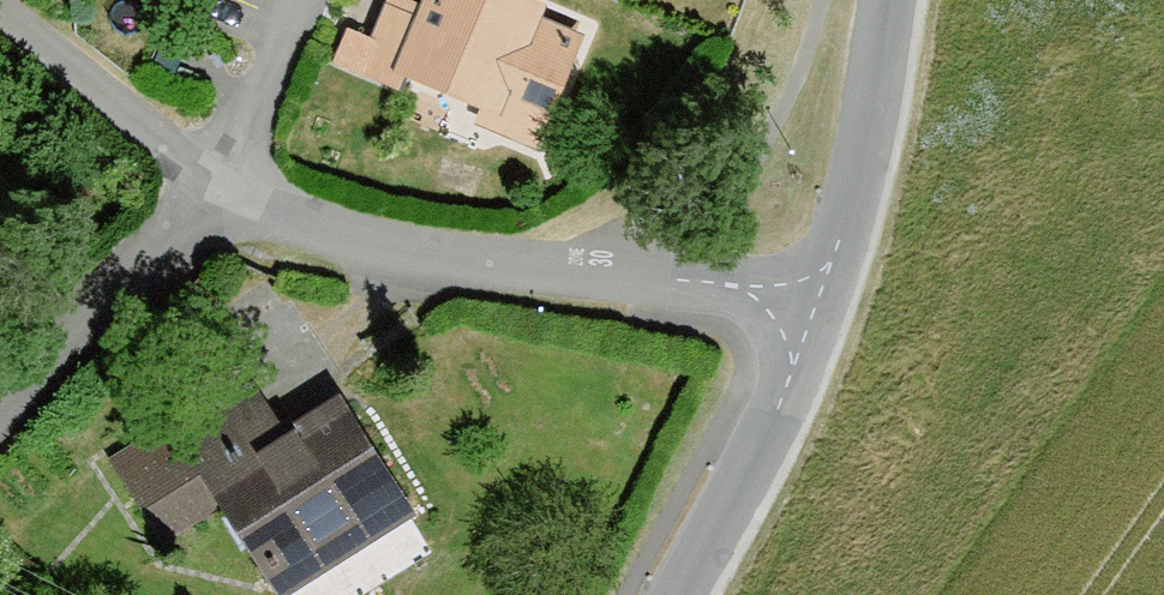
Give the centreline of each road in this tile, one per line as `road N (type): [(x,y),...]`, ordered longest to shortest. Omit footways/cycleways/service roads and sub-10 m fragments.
road 1 (residential): [(219,200),(276,224),(412,257),(818,310)]
road 2 (tertiary): [(889,0),(818,310)]
road 3 (tertiary): [(818,310),(776,418),(685,594)]
road 4 (residential): [(0,412),(219,200)]
road 5 (residential): [(219,200),(0,16)]
road 6 (residential): [(297,0),(219,200)]

